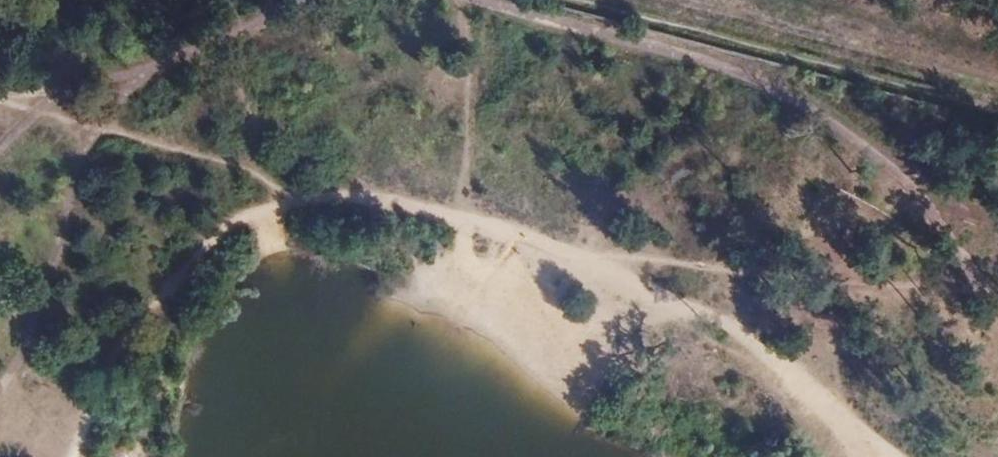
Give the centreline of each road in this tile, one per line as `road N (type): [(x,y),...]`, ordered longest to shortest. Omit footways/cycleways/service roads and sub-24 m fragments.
road 1 (track): [(295,193),(506,231),(698,309),(895,456)]
road 2 (track): [(465,0),(760,80),(846,126),(908,180),(997,293)]
road 3 (track): [(0,391),(35,340),(171,235),(215,240),(295,193)]
road 4 (track): [(0,97),(152,69),(316,0)]
road 5 (track): [(35,340),(82,153),(152,69)]
road 6 (track): [(34,115),(229,166),(295,193)]
road 7 (track): [(82,456),(136,335),(215,240)]

